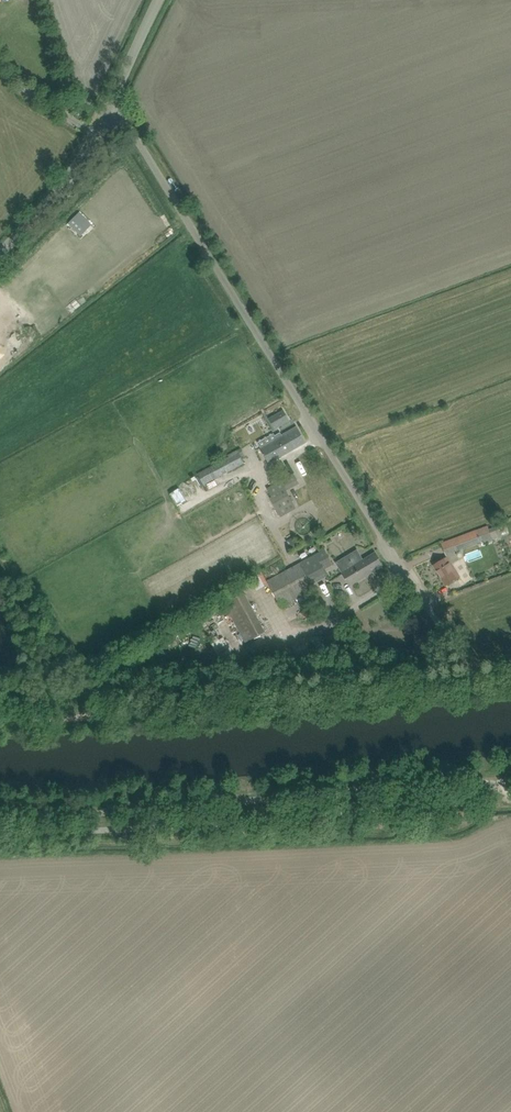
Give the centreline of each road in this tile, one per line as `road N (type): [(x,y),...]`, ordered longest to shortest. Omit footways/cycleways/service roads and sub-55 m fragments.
road 1 (unclassified): [(458,656),(112,103)]
road 2 (track): [(510,792),(501,782),(503,762),(0,803)]
road 3 (track): [(0,726),(510,689)]
road 4 (unclassified): [(0,252),(48,200),(112,103)]

